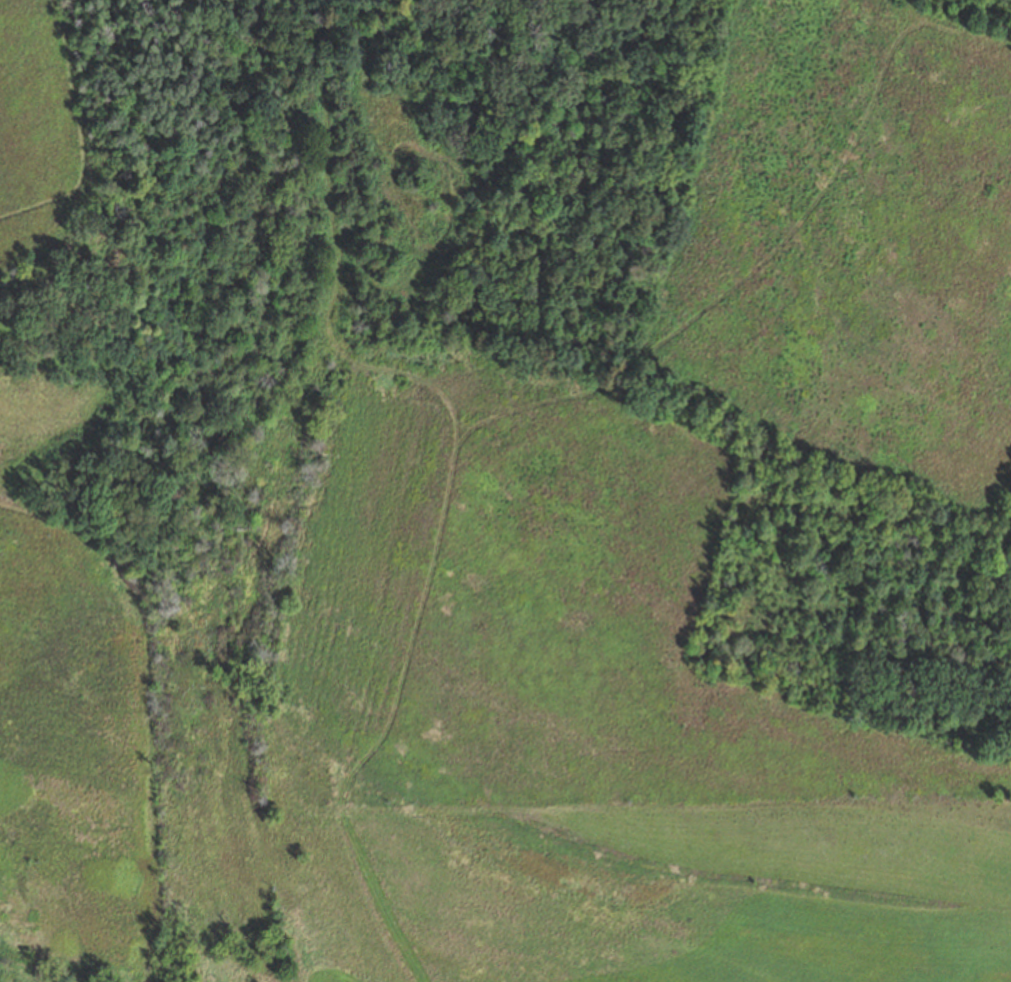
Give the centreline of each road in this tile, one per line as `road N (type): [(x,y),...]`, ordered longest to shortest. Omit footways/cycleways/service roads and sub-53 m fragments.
road 1 (track): [(415,981),(350,864),(340,783),(359,764)]

